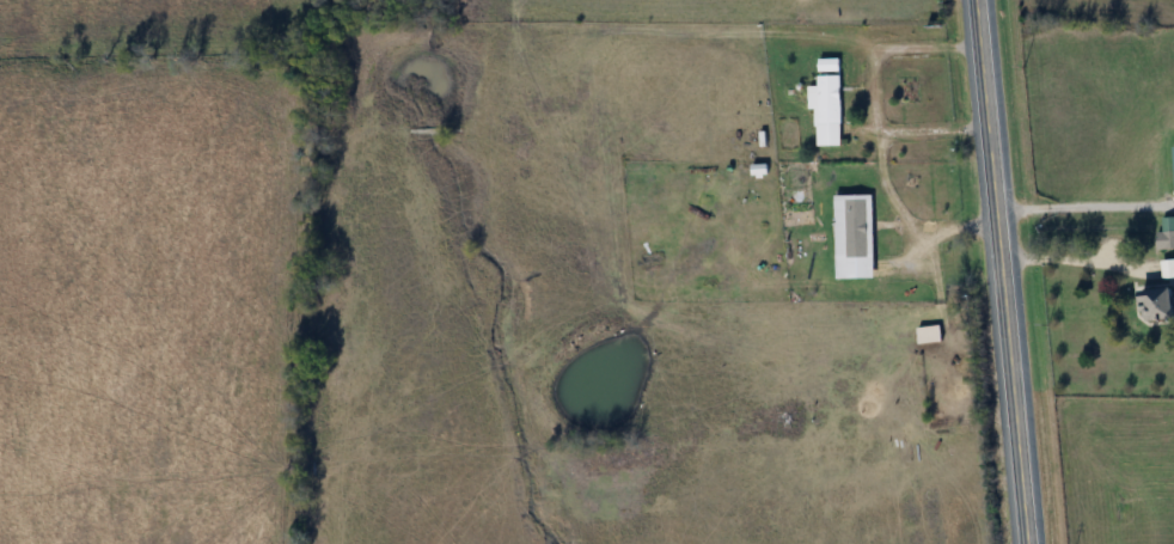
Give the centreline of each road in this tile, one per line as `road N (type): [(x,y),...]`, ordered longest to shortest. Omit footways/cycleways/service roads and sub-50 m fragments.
road 1 (primary): [(1028,543),(976,0)]

